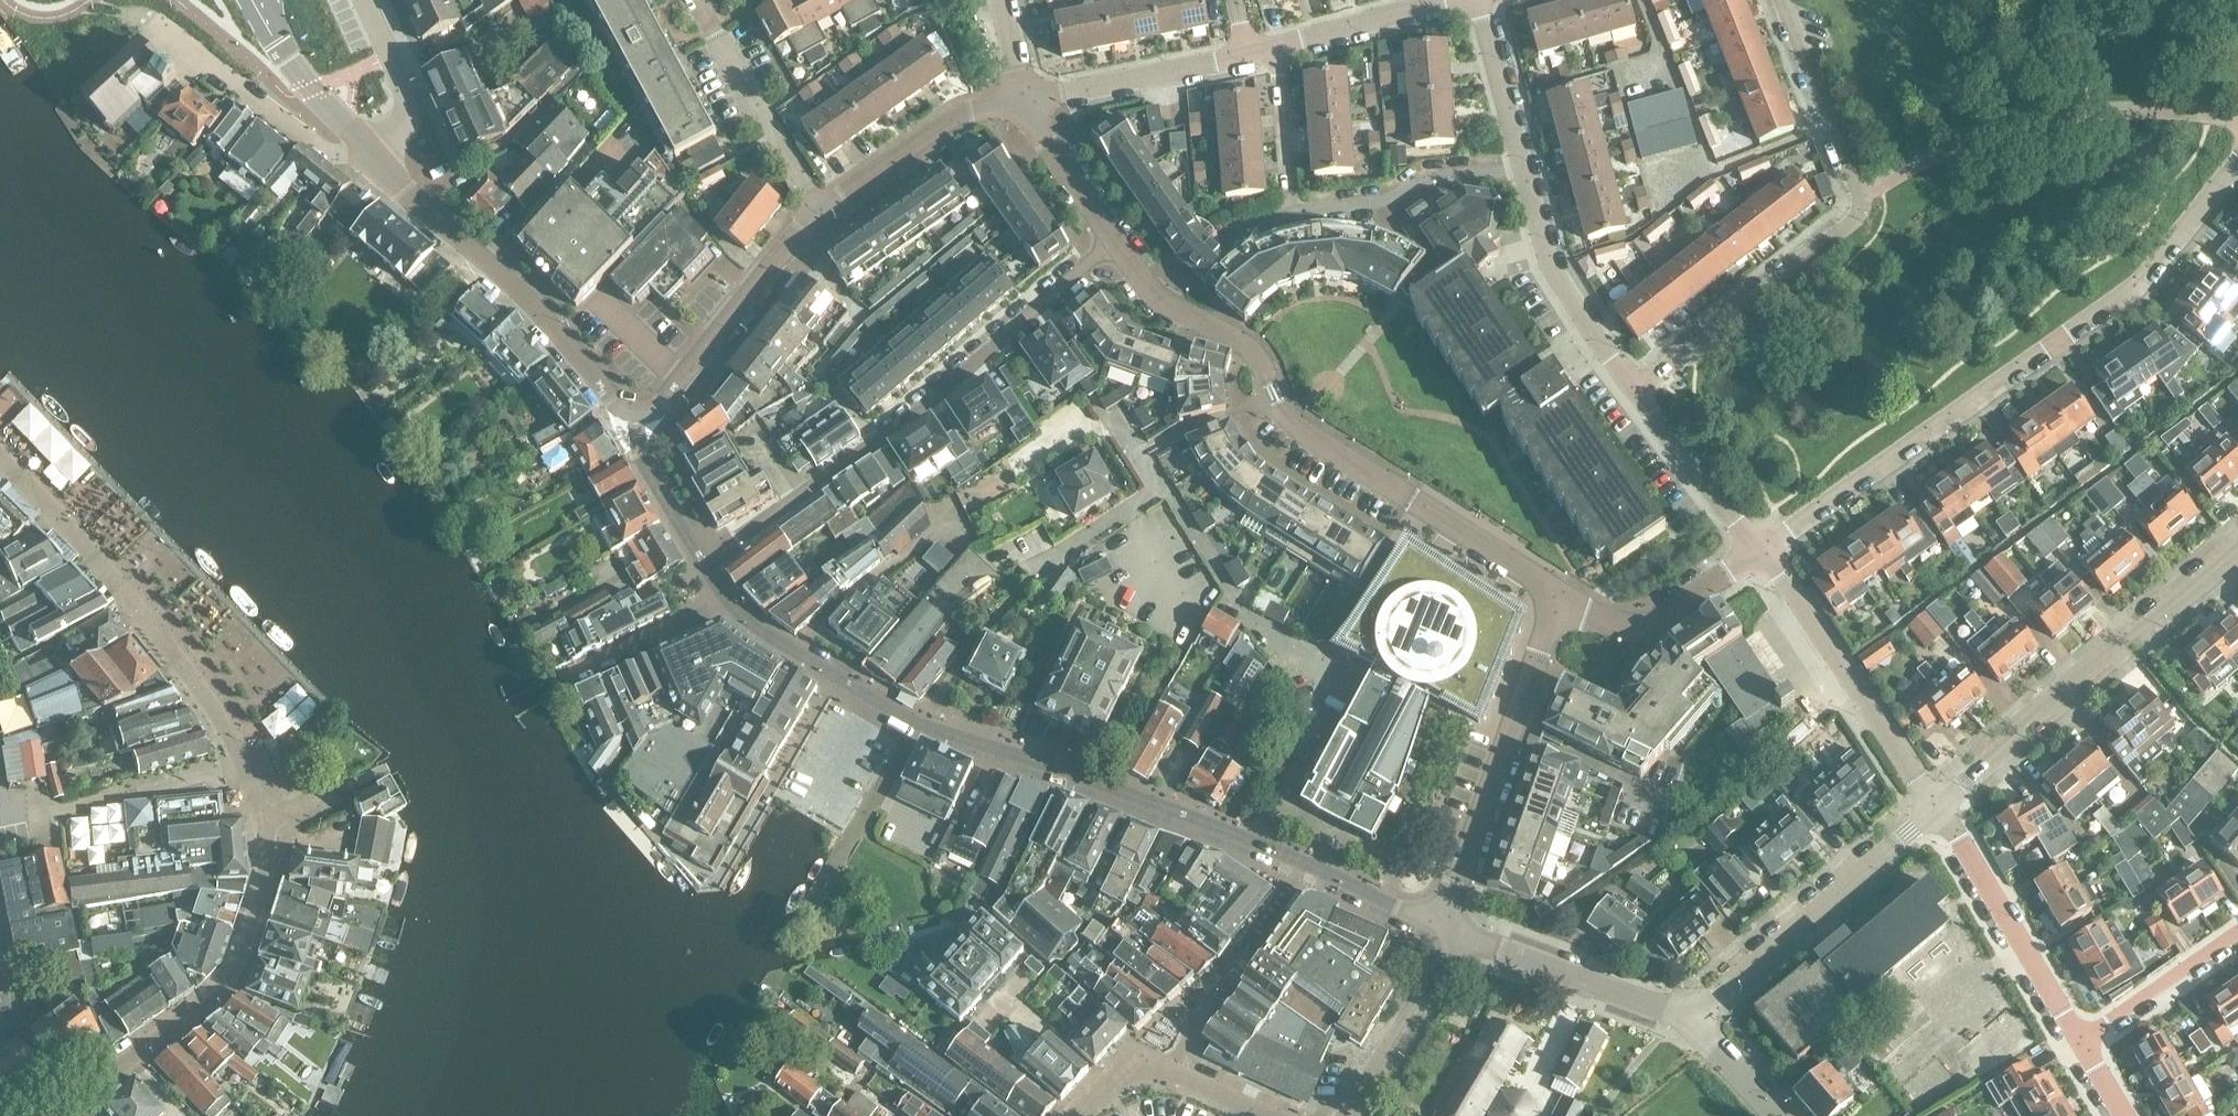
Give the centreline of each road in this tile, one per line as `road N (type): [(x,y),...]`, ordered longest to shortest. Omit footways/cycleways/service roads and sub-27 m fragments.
road 1 (residential): [(725,602),(790,652),(918,724),(1123,790),(1304,861),(1436,926)]
road 2 (residential): [(1756,553),(2139,291),(2237,164)]
road 3 (residential): [(702,563),(879,439),(1114,241)]
road 4 (residential): [(1563,596),(1289,422),(1256,355),(1154,290)]
road 5 (residential): [(1783,0),(1862,197),(1634,393)]
road 6 (unclassified): [(0,458),(157,623),(252,769),(271,825)]
road 7 (unclassified): [(1935,803),(2237,543)]
road 8 (unclassified): [(271,825),(273,849),(242,963),(224,987),(66,1115)]
road 9 (residential): [(372,158),(557,330),(627,419)]
road 10 (residential): [(1436,926),(1563,596)]
road 11 (unclassified): [(1686,1017),(1935,803)]
road 12 (residential): [(1935,803),(1756,553)]
road 13 (residential): [(627,419),(658,404),(682,379),(820,207)]
road 14 (residential): [(2081,1038),(1935,803)]
road 15 (residential): [(1634,393),(1542,243),(1521,169)]
road 16 (residential): [(820,207),(697,0)]
road 17 (unclassified): [(1686,1017),(1461,937)]
road 18 (residential): [(820,207),(938,128),(1028,102)]
road 19 (residential): [(1295,211),(1387,199),(1447,174),(1521,169)]
road 20 (residential): [(1248,55),(1028,102)]
road 21 (residential): [(1756,553),(1639,626),(1611,622),(1563,596)]
road 22 (residential): [(1076,1115),(1125,1068),(1169,1071),(1267,1115)]
road 23 (unclassified): [(1349,1115),(1461,937)]
road 24 (residential): [(1756,553),(1634,393)]
road 25 (residential): [(554,684),(725,602)]
road 26 (residential): [(2081,1038),(2237,935)]
road 27 (residential): [(372,158),(400,128),(405,108),(363,0)]
road 28 (residential): [(1521,169),(1475,0)]
road 29 (unclassified): [(269,23),(311,92),(372,158)]
road 30 (residential): [(1435,0),(1278,49)]
road 31 (residential): [(1114,241),(1040,134),(1028,102)]
road 32 (residential): [(1295,211),(1278,49)]
road 33 (residential): [(627,419),(702,563)]
road 34 (residential): [(1776,1115),(1686,1017)]

